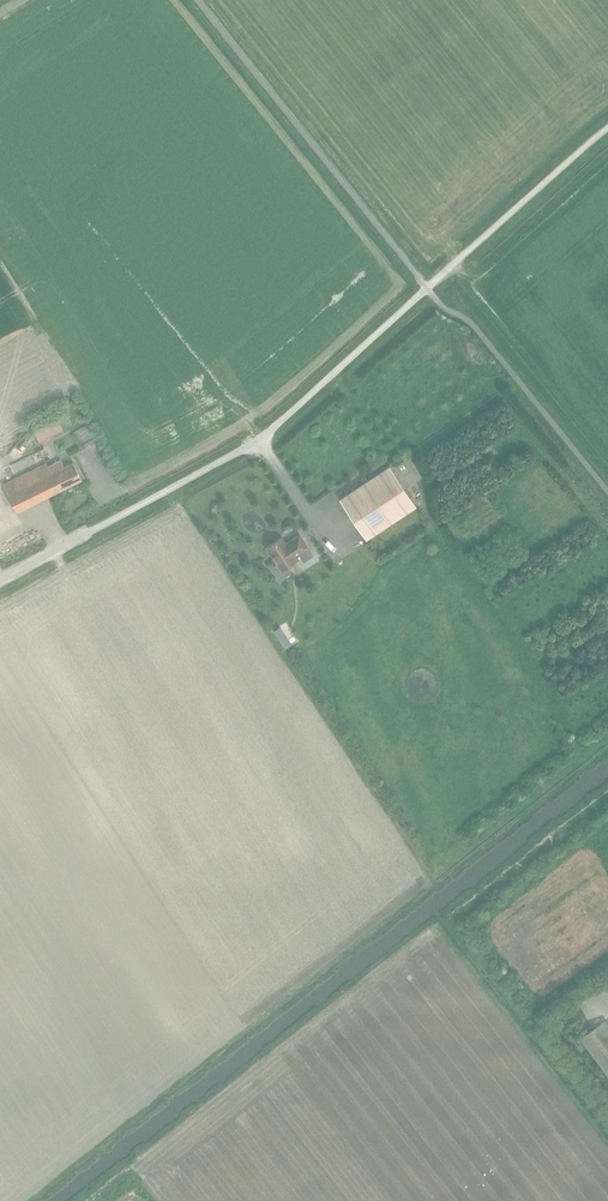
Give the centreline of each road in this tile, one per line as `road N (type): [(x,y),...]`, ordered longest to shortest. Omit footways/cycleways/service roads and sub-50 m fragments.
road 1 (unclassified): [(0,580),(259,438),(607,127)]

